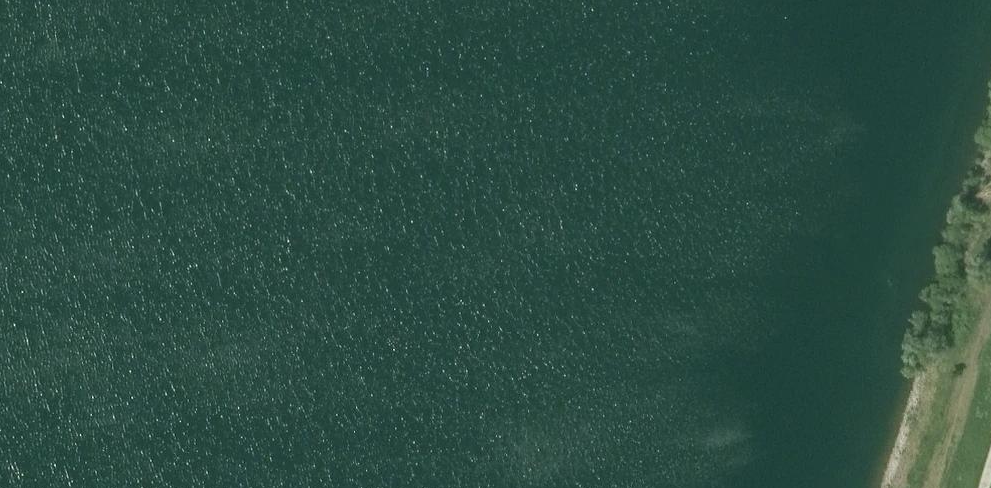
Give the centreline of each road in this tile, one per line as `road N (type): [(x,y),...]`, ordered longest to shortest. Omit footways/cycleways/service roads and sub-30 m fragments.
road 1 (track): [(990,320),(940,487)]

